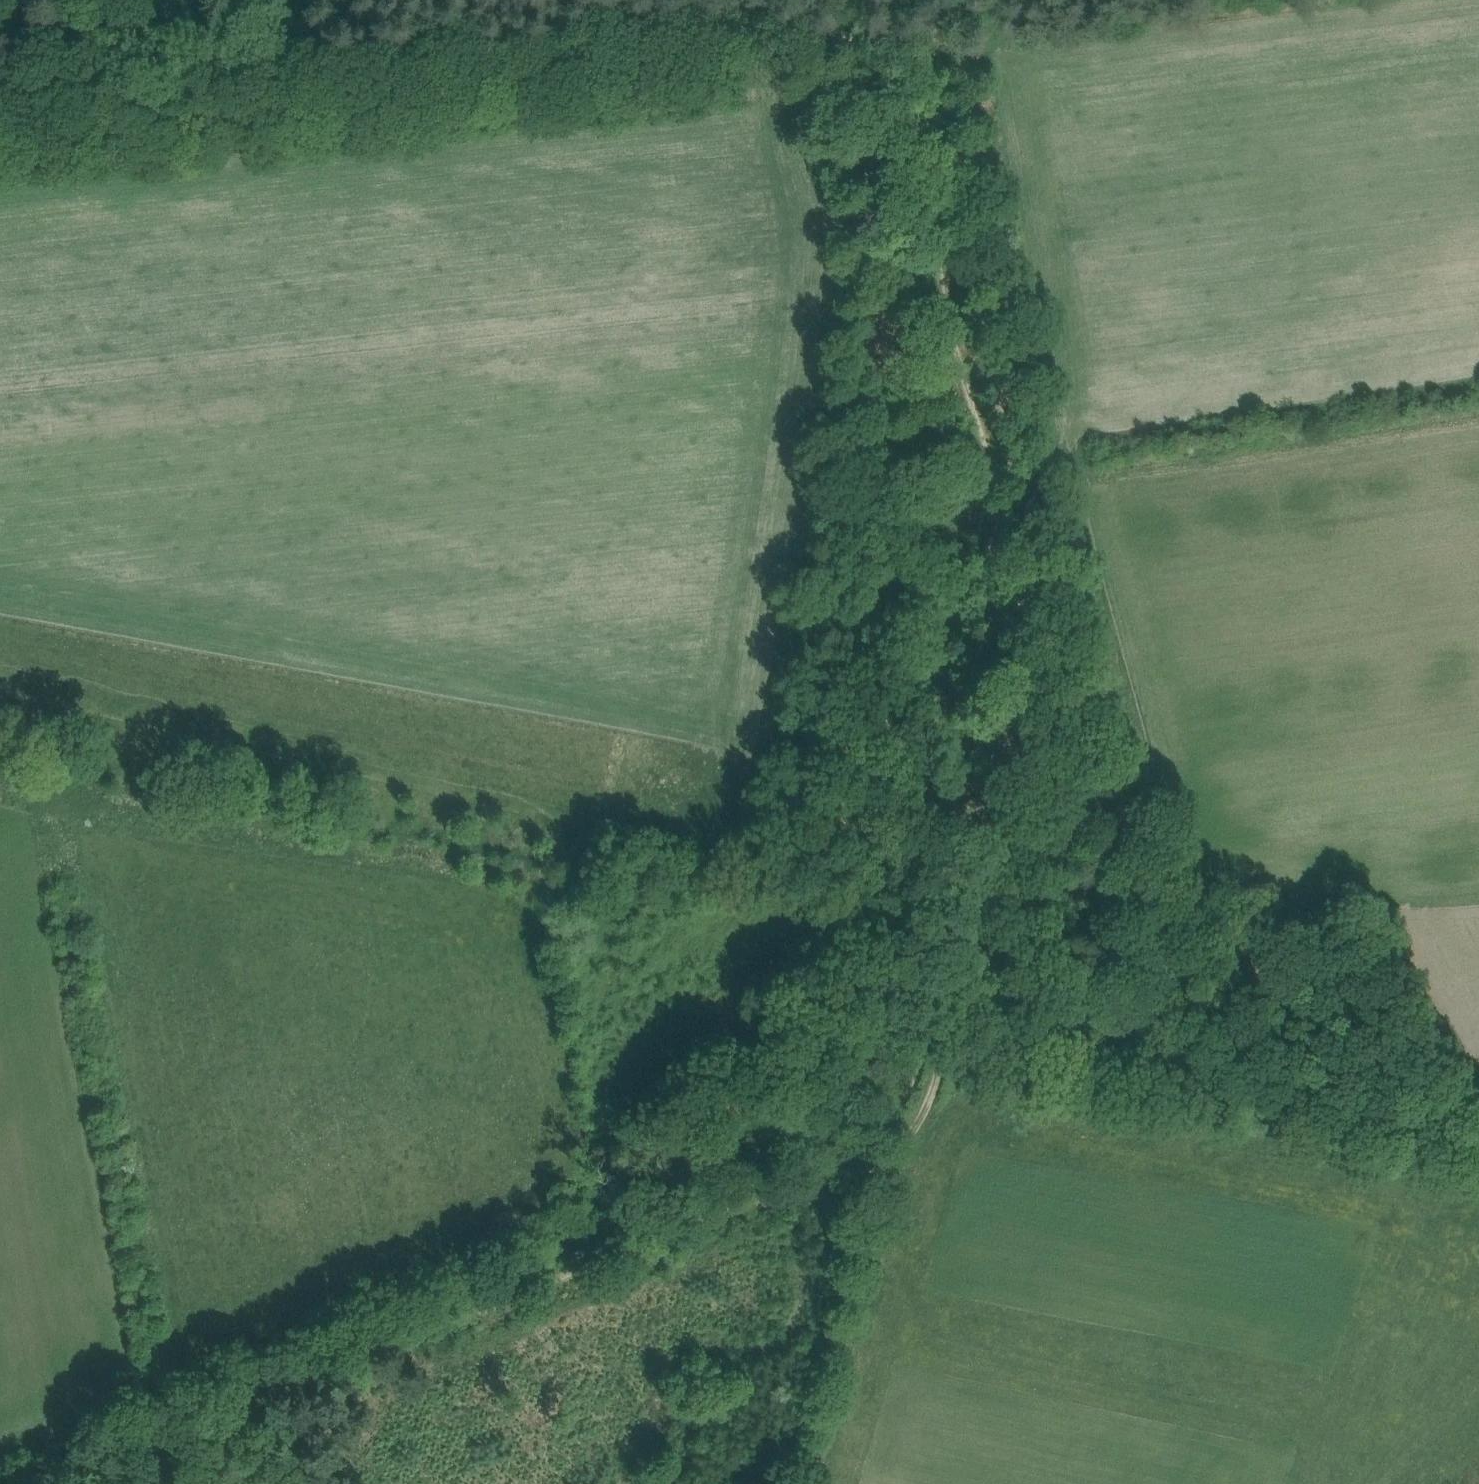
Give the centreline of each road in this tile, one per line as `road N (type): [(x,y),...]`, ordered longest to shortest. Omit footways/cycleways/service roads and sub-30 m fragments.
road 1 (track): [(929,0),(947,283),(994,504),(1007,661),(940,1067),(932,1100),(894,1147)]
road 2 (track): [(931,41),(0,139)]
road 3 (track): [(49,1483),(665,1228),(894,1147)]
road 4 (track): [(894,1147),(833,1403),(803,1483)]

